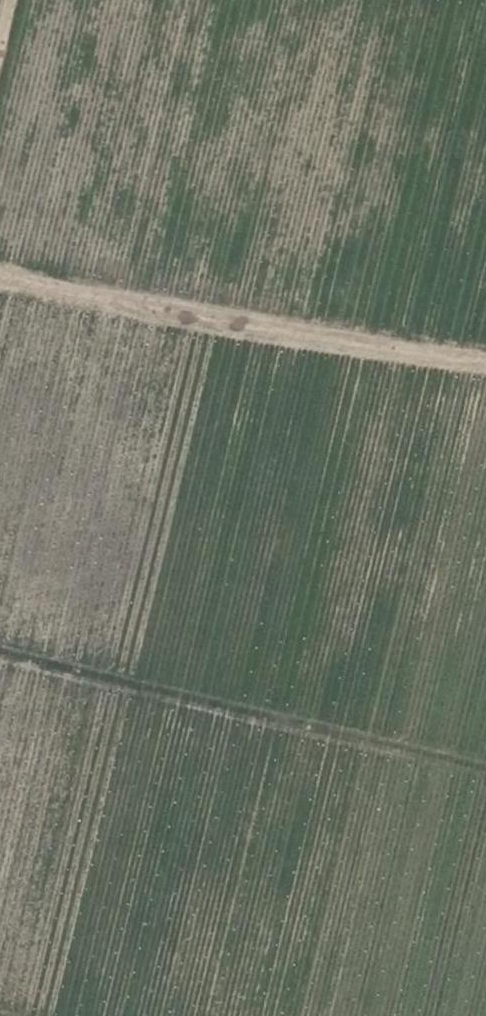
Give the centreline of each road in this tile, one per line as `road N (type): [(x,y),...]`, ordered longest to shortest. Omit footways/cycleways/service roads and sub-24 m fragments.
road 1 (track): [(0,649),(485,767)]
road 2 (track): [(0,274),(182,318),(485,365)]

